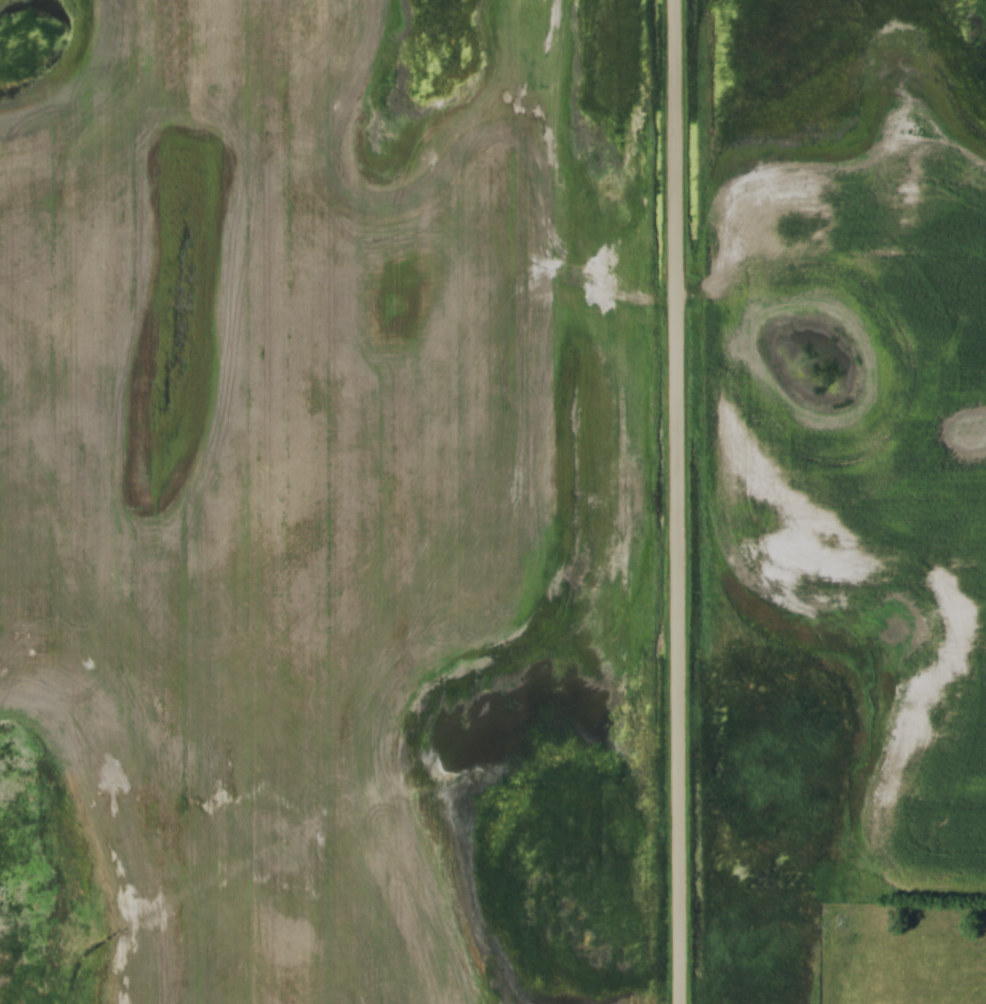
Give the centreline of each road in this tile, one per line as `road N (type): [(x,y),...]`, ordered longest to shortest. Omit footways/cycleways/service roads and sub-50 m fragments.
road 1 (track): [(679,1003),(673,0)]

